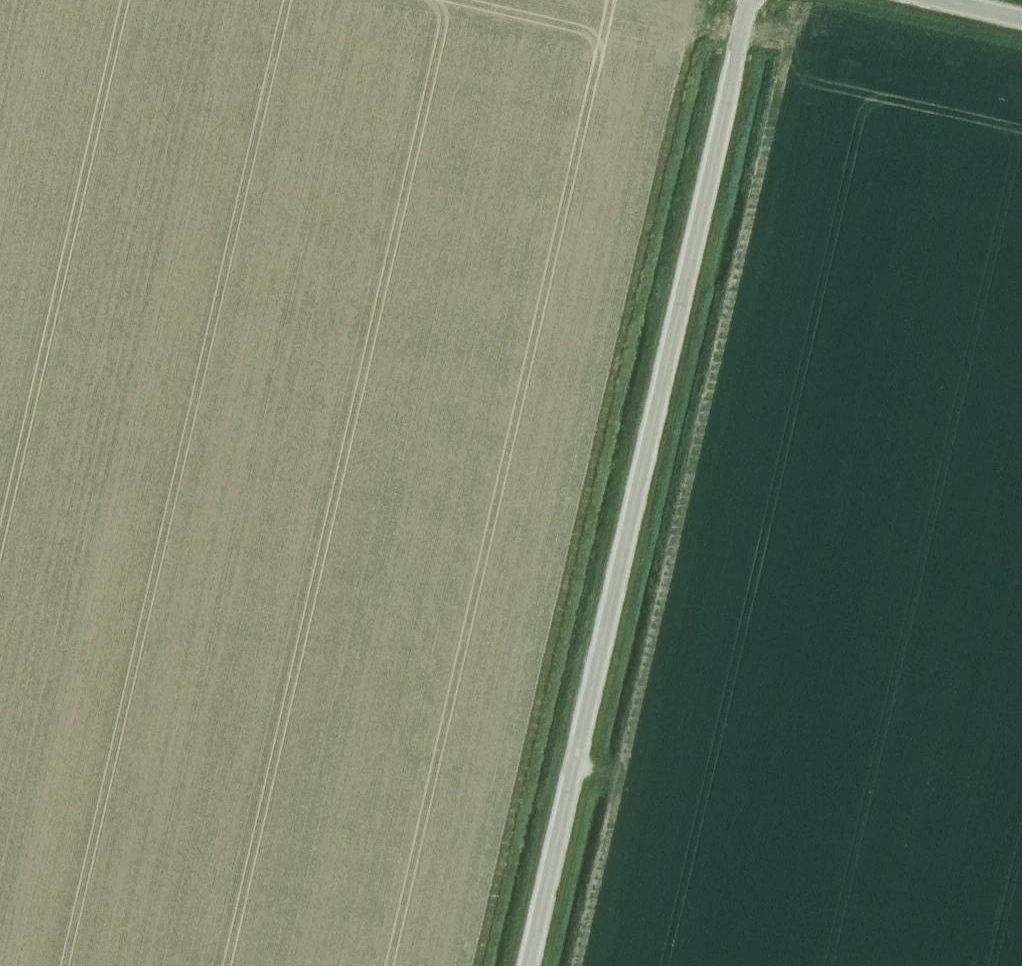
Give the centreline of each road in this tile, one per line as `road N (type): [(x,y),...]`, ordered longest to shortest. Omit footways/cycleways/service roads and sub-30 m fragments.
road 1 (unclassified): [(529,965),(750,0)]

